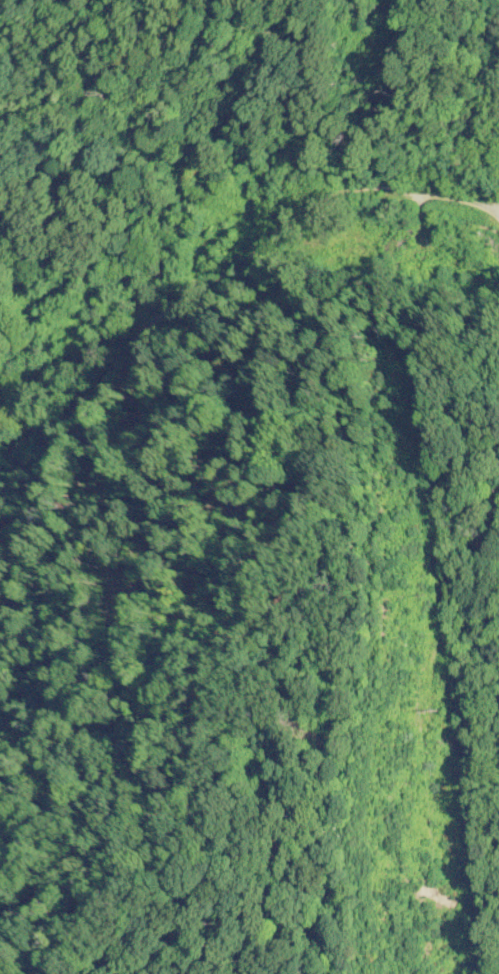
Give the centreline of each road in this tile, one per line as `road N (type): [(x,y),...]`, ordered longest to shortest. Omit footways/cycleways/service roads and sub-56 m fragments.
road 1 (residential): [(334,192),(364,182),(418,185),(468,199),(498,219)]

